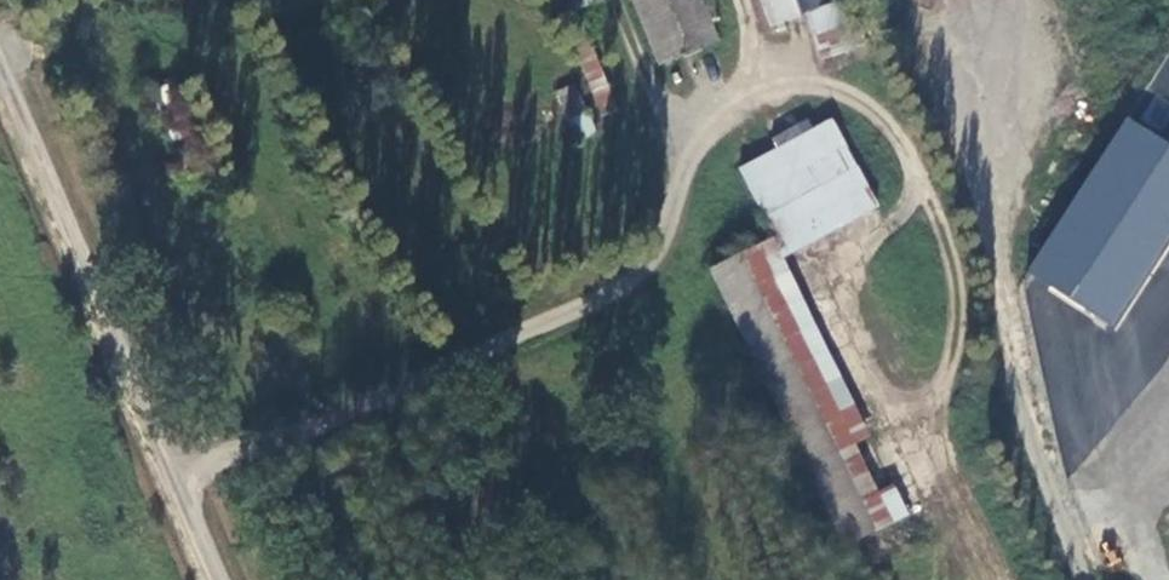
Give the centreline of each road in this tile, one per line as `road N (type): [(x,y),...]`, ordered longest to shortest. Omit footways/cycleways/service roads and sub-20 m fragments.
road 1 (track): [(178,482),(390,401),(622,283),(653,257),(672,215),(668,132),(610,0)]
road 2 (unclassified): [(220,579),(0,68)]
road 3 (track): [(668,132),(770,77),(842,87),(901,132),(943,224),(961,301),(942,380)]

